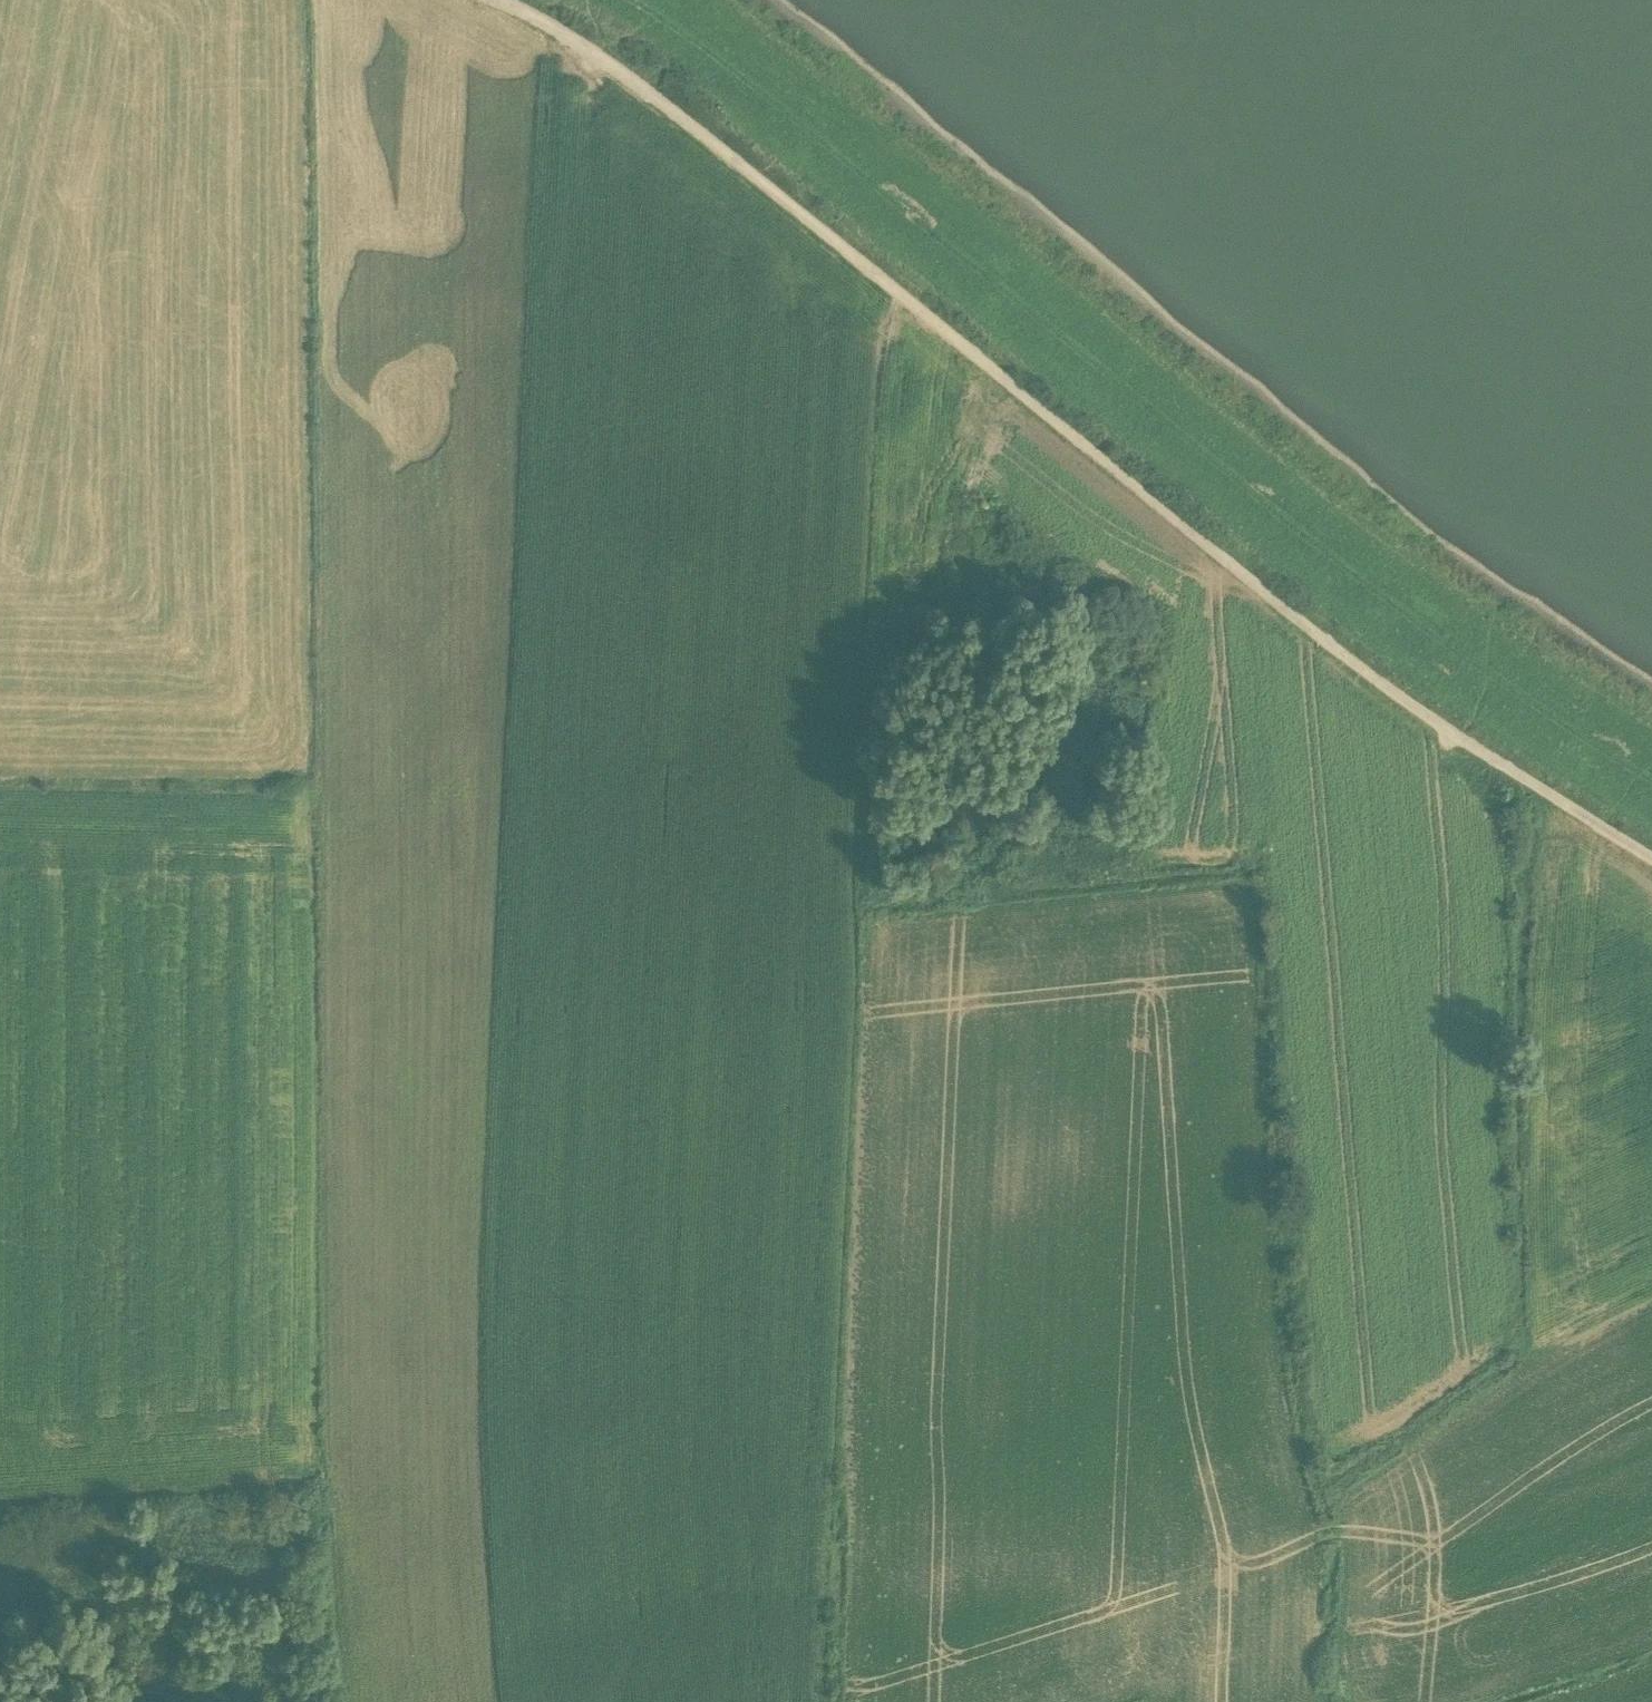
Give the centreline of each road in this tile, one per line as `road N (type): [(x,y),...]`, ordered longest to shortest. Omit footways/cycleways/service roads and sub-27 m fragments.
road 1 (track): [(633,0),(1397,615),(1651,781)]

